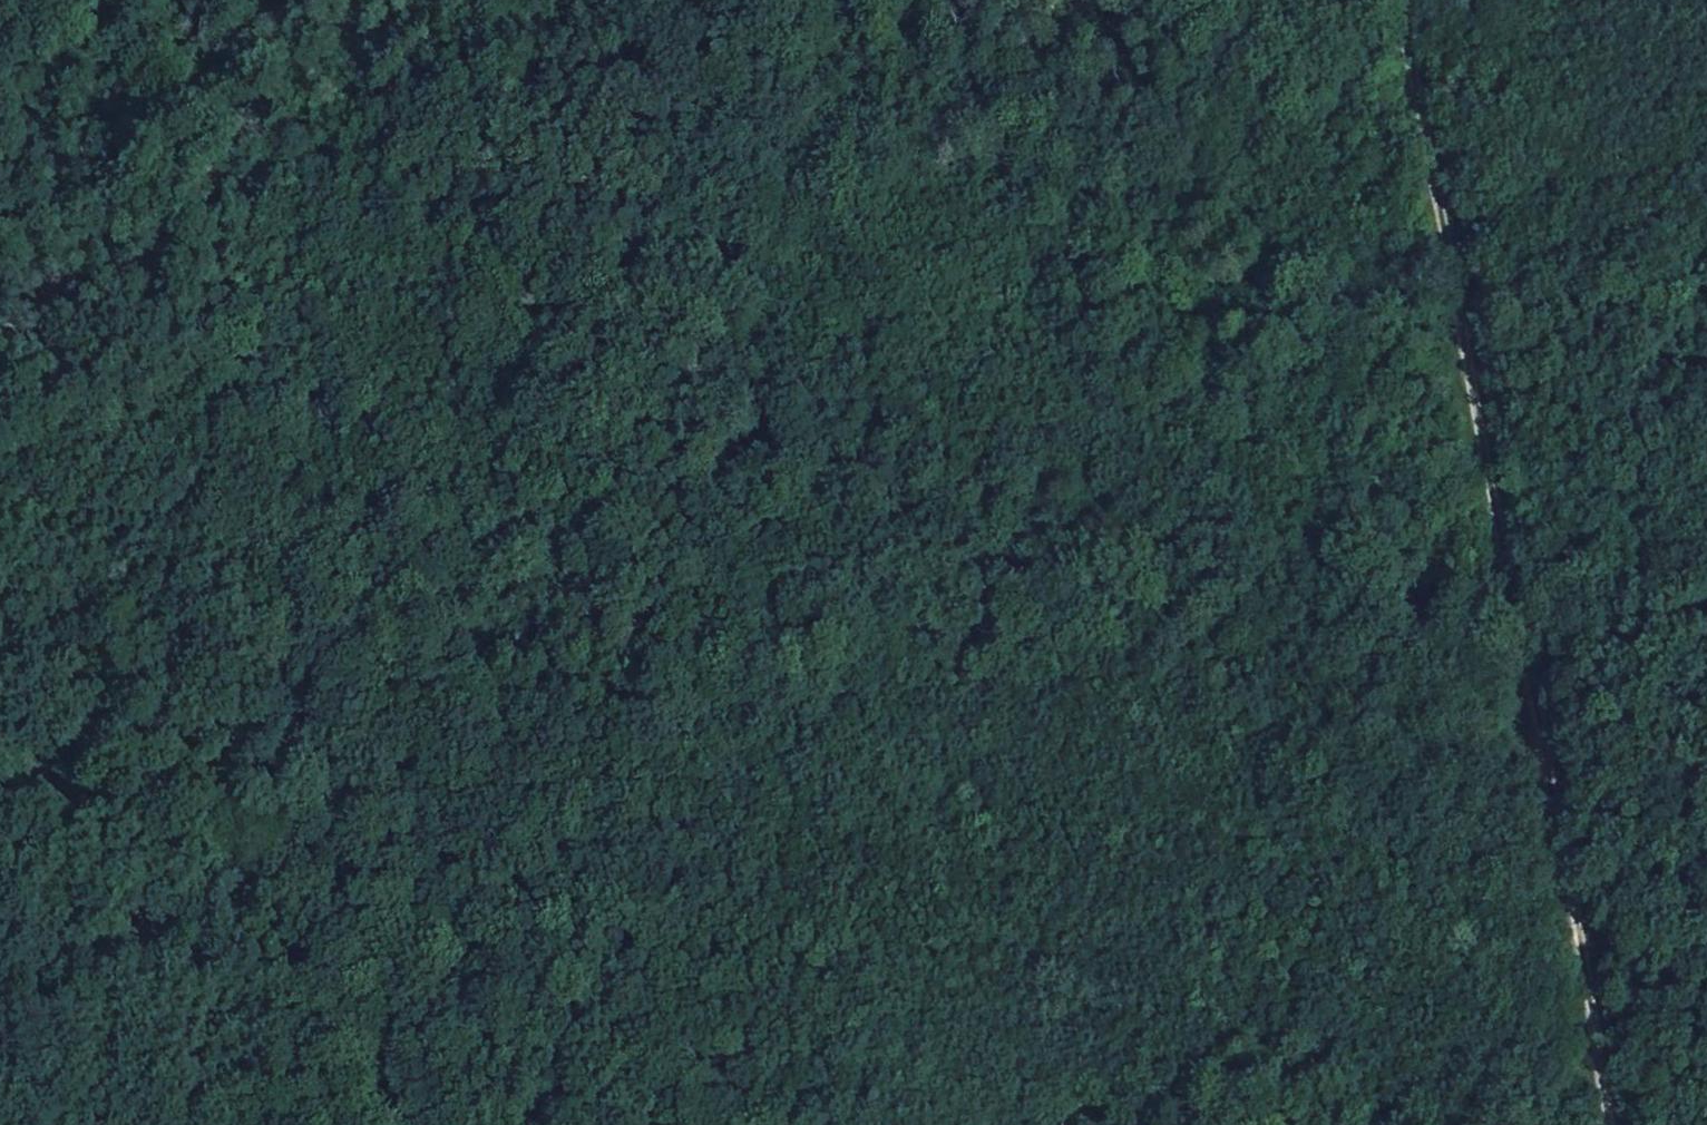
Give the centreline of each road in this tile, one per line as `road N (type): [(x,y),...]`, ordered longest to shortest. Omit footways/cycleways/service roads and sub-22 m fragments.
road 1 (track): [(1619,1124),(1401,0)]

